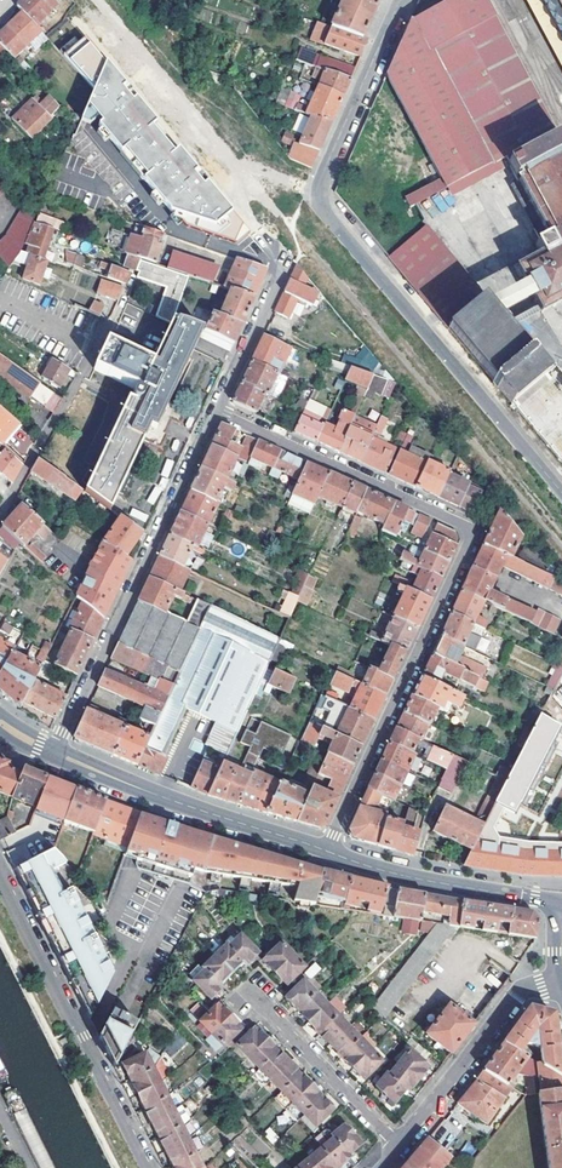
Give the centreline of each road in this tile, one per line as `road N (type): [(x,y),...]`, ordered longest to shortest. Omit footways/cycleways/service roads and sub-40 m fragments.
road 1 (residential): [(327,851),(469,532),(217,409)]
road 2 (residential): [(561,493),(322,205),(328,163),(400,0)]
road 3 (residential): [(54,752),(217,409)]
road 4 (residential): [(149,1167),(0,869)]
road 5 (tertiary): [(54,752),(327,851)]
road 6 (tertiary): [(327,851),(408,877),(561,904)]
road 7 (residential): [(561,976),(513,998),(398,1145)]
road 8 (residential): [(398,1145),(244,985)]
road 9 (residential): [(217,409),(285,259)]

